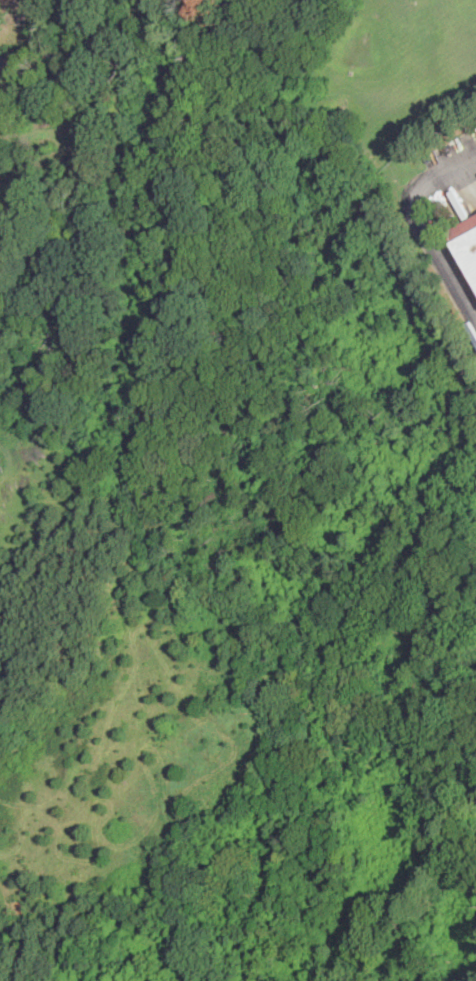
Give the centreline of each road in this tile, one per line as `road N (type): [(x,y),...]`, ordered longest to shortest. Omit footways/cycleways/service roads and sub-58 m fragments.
road 1 (residential): [(475,324),(411,205)]

